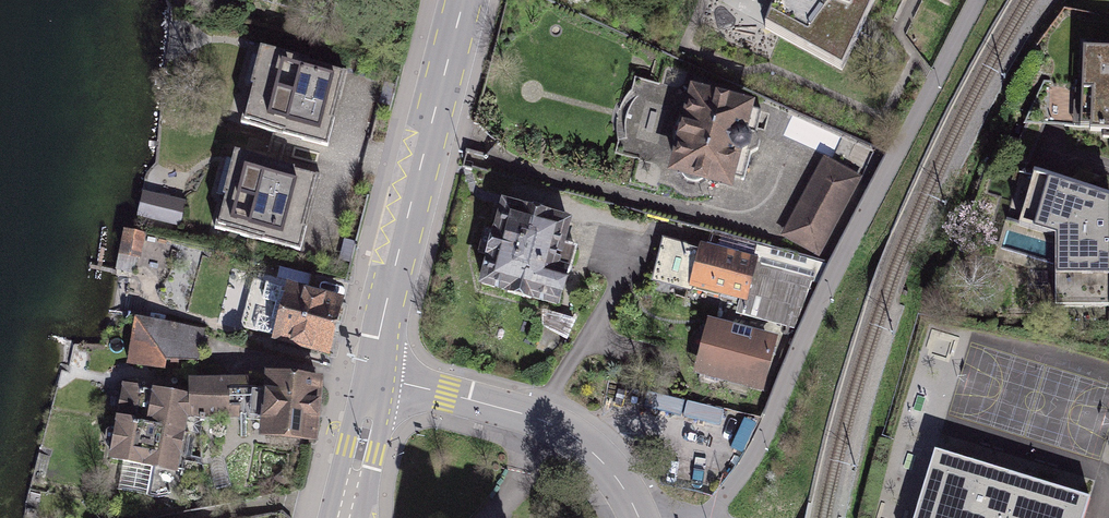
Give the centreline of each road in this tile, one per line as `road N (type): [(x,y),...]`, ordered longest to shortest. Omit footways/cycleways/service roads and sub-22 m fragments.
road 1 (primary): [(373,377),(463,0)]
road 2 (residential): [(639,517),(602,461),(569,434),(523,413),(373,377)]
road 3 (primary): [(344,517),(373,377)]

